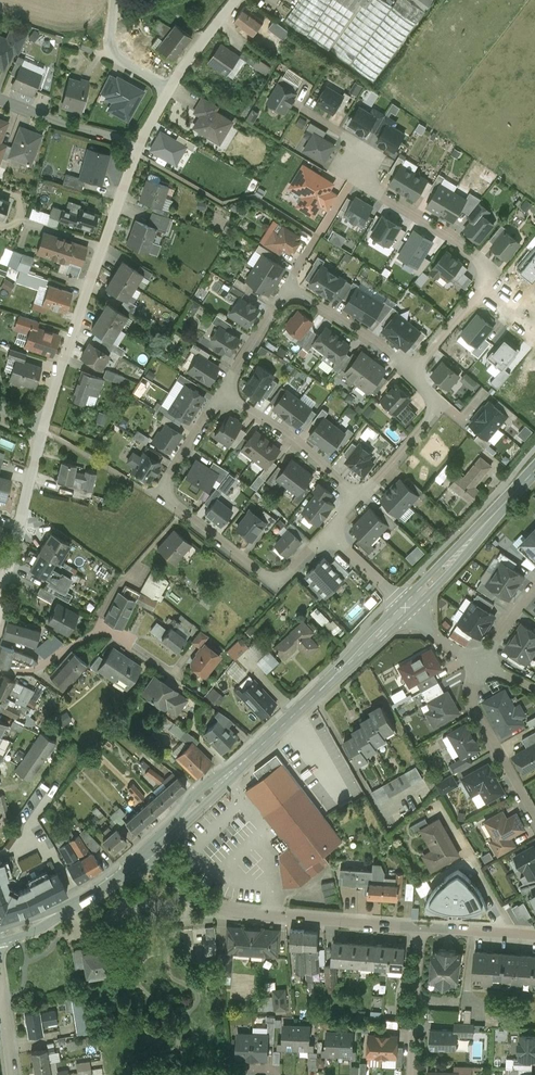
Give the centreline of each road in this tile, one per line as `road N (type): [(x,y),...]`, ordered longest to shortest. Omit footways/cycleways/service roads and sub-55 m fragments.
road 1 (residential): [(328,533),(275,580),(161,489),(224,397)]
road 2 (residential): [(138,146),(44,428)]
road 3 (unclassified): [(148,851),(187,893),(224,910),(421,927)]
road 4 (secondary): [(405,607),(237,768)]
road 5 (residential): [(485,282),(469,252),(367,186),(349,138)]
road 6 (residential): [(44,428),(0,607)]
road 7 (residential): [(362,500),(294,438),(224,397)]
road 8 (residential): [(534,822),(473,709),(478,665)]
road 9 (residential): [(362,500),(431,415),(434,400),(411,369)]
road 10 (residential): [(410,1074),(421,927)]
road 11 (residential): [(289,289),(411,369)]
road 12 (residential): [(0,100),(138,146)]
road 13 (residential): [(0,671),(32,670),(99,630),(131,641)]
road 14 (residential): [(224,397),(289,289)]
road 15 (unclassified): [(170,87),(116,62),(113,0)]

